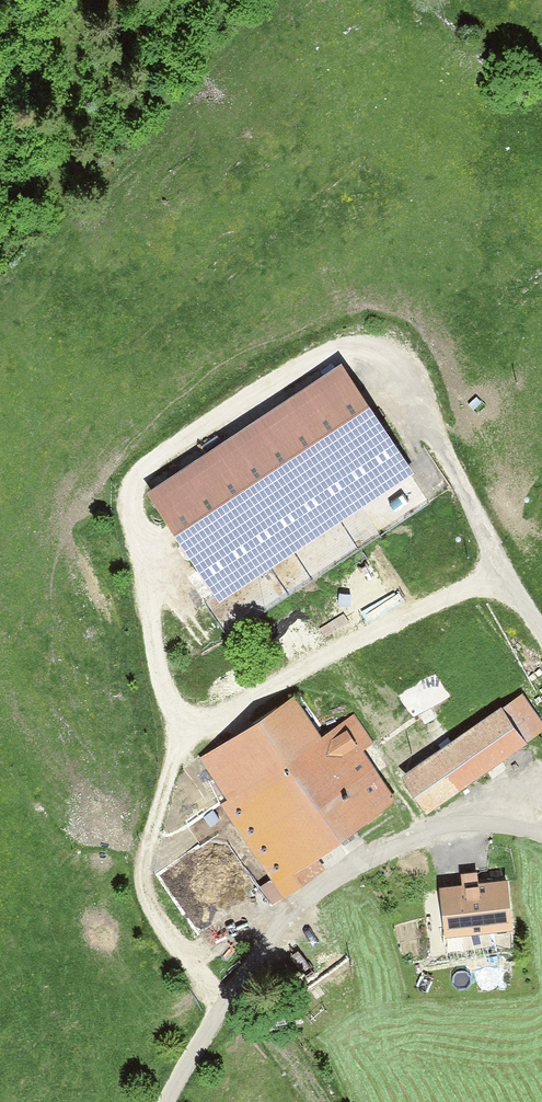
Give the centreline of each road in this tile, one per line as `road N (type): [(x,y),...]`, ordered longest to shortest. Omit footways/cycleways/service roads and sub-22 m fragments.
road 1 (track): [(302,365),(162,443),(135,472),(128,515),(134,559),(160,687),(173,708),(209,725),(325,656),(497,576)]
road 2 (track): [(172,1101),(247,973),(328,876),(451,821),(503,821),(541,833)]
road 3 (track): [(235,993),(167,932),(143,872),(173,750),(189,721)]
road 4 (track): [(396,370),(497,576),(541,641)]

